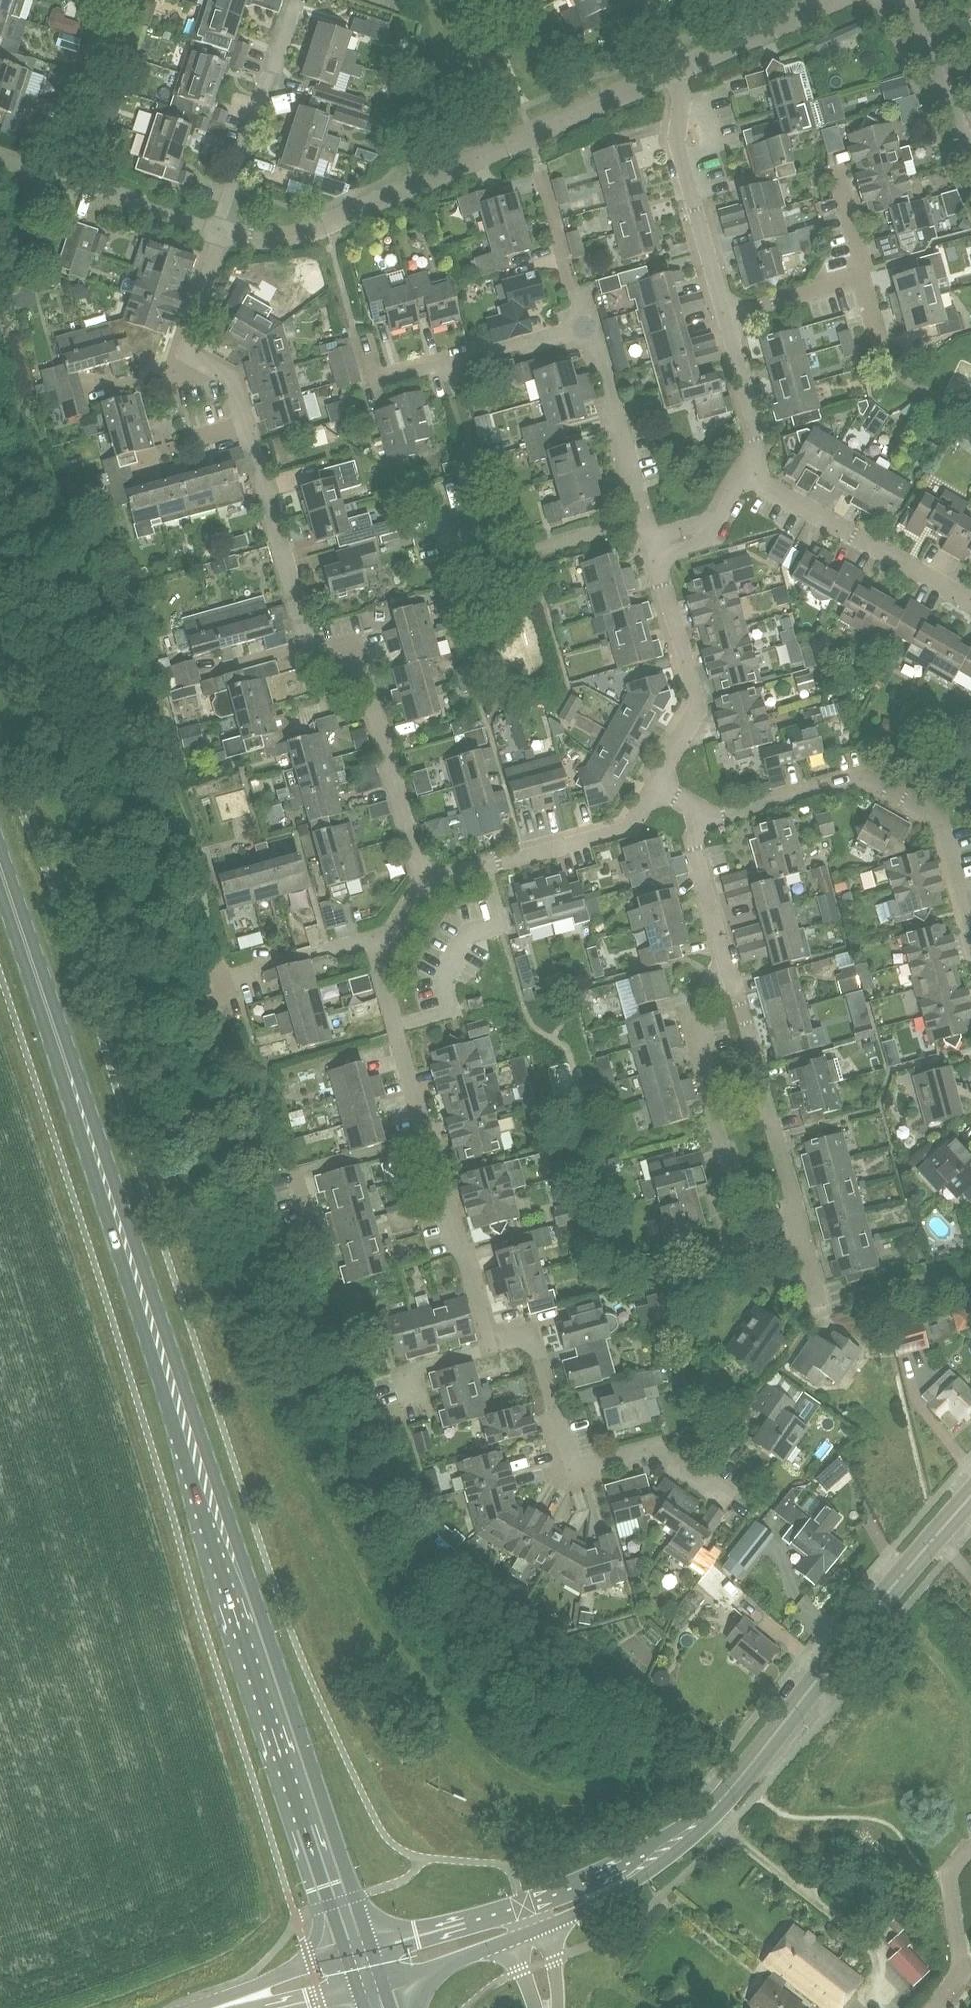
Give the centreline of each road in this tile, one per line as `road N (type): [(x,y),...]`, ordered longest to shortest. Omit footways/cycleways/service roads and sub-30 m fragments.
road 1 (primary): [(356,1946),(0,868)]
road 2 (residential): [(218,222),(183,349),(229,377),(300,630),(366,680),(423,872)]
road 3 (residential): [(218,222),(266,229),(332,218),(674,72)]
road 4 (tertiary): [(725,1796),(970,1495)]
road 5 (residential): [(727,970),(824,1327)]
road 6 (residential): [(970,914),(944,813),(867,773),(707,813)]
road 7 (residential): [(735,1499),(651,1446),(565,1465),(530,1334)]
road 8 (residential): [(727,970),(690,1009),(723,1152),(711,1168),(739,1251)]
road 9 (residential): [(356,337),(372,382),(584,331)]
road 10 (residential): [(970,606),(746,470)]
road 11 (residential): [(659,787),(690,692),(653,546)]
road 12 (residential): [(724,313),(678,149),(683,98),(674,72)]
road 13 (residential): [(393,1026),(445,1009),(439,980),(455,945),(502,929),(484,858)]
road 14 (residential): [(530,1334),(482,1315),(428,1136)]
road 15 (residential): [(218,222),(283,0)]
road 16 (tertiary): [(540,1927),(655,1868),(713,1819),(725,1796)]
road 17 (tertiary): [(725,1796),(657,1841),(521,1901)]
road 18 (residential): [(218,222),(0,158)]
road 19 (residential): [(653,546),(584,331)]
road 20 (residential): [(449,516),(499,564),(653,546)]
road 21 (residential): [(484,858),(635,815),(659,787)]
road 22 (residential): [(428,1136),(296,1172),(309,1220)]
road 23 (residential): [(674,72),(841,0)]
road 24 (residential): [(223,1000),(219,976),(368,939)]
road 25 (unclassified): [(356,1946),(189,2007)]
road 26 (residential): [(970,1848),(949,1873),(963,1970),(936,2007)]
road 27 (tertiary): [(521,1901),(356,1946)]
road 28 (residential): [(707,813),(689,832),(727,970)]
road 29 (residential): [(530,1334),(404,1371),(412,1408)]
road 30 (residential): [(746,470),(759,443),(724,313)]
road 31 (residential): [(584,331),(538,176)]
road 32 (tertiary): [(371,1989),(510,1940)]
road 33 (unclassified): [(965,132),(906,0)]
road 34 (residential): [(724,313),(860,277)]
road 35 (residential): [(653,546),(713,528),(746,470)]
road 36 (residential): [(860,277),(826,153)]

